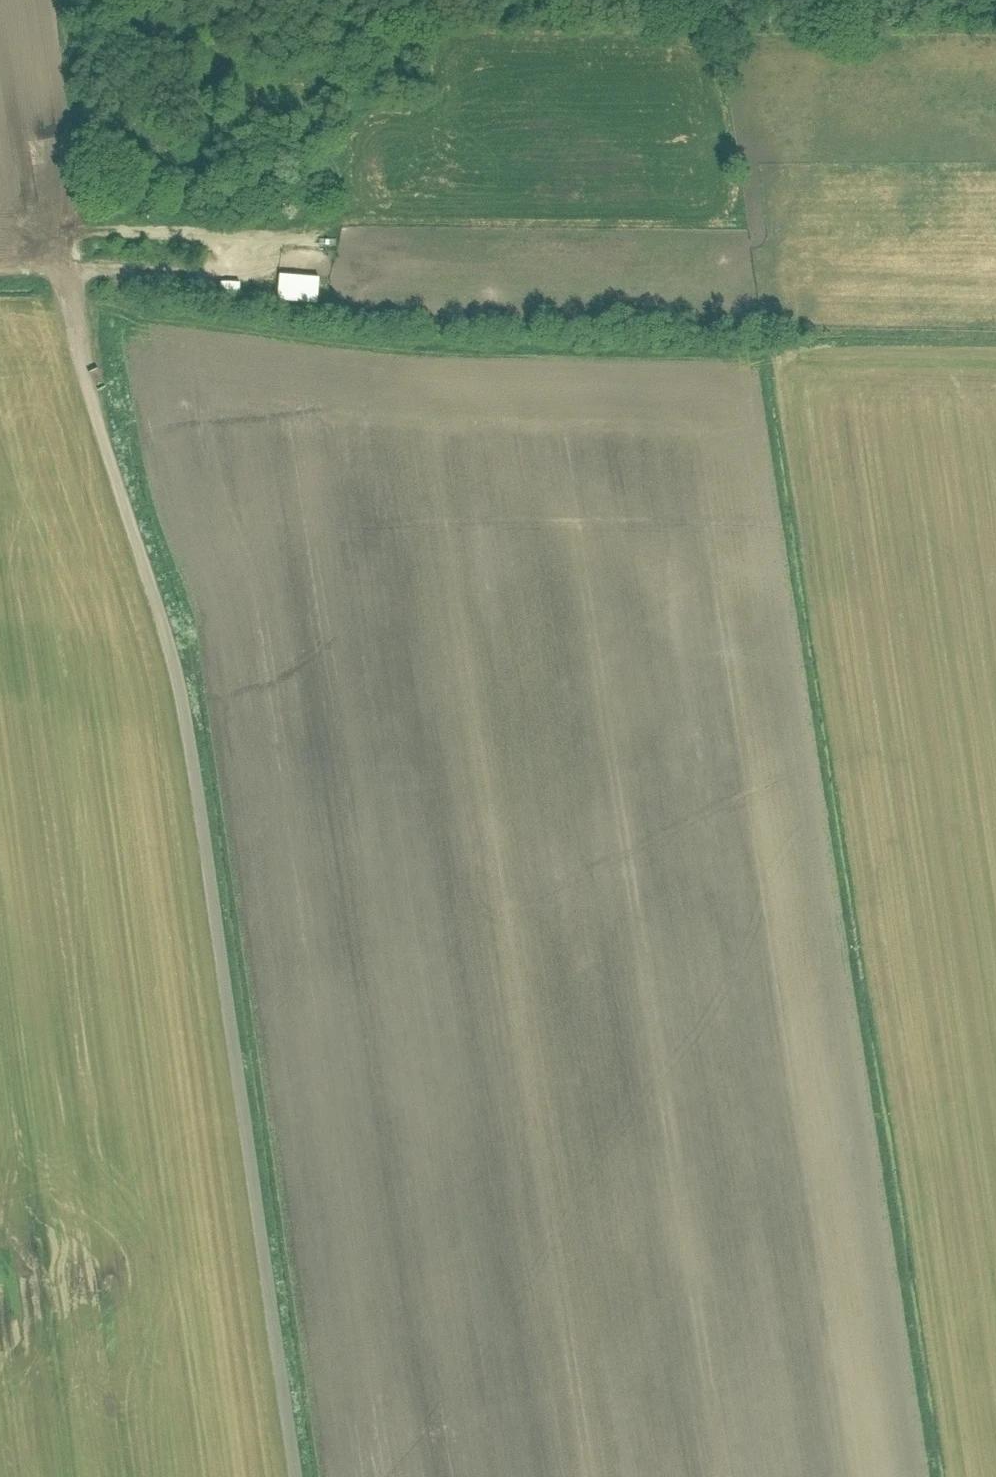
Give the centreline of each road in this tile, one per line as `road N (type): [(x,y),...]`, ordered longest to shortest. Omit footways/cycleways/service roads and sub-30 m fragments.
road 1 (unclassified): [(297,1476),(179,681),(50,276)]

